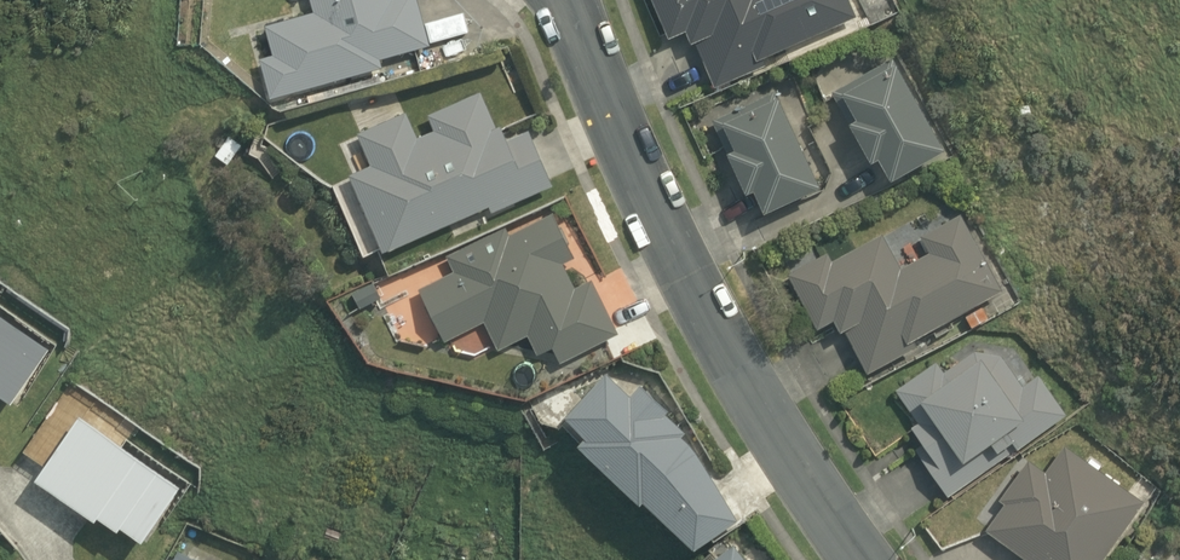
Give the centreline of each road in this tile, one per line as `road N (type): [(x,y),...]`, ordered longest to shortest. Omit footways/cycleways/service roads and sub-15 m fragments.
road 1 (residential): [(861,559),(708,317),(640,183),(564,0)]

